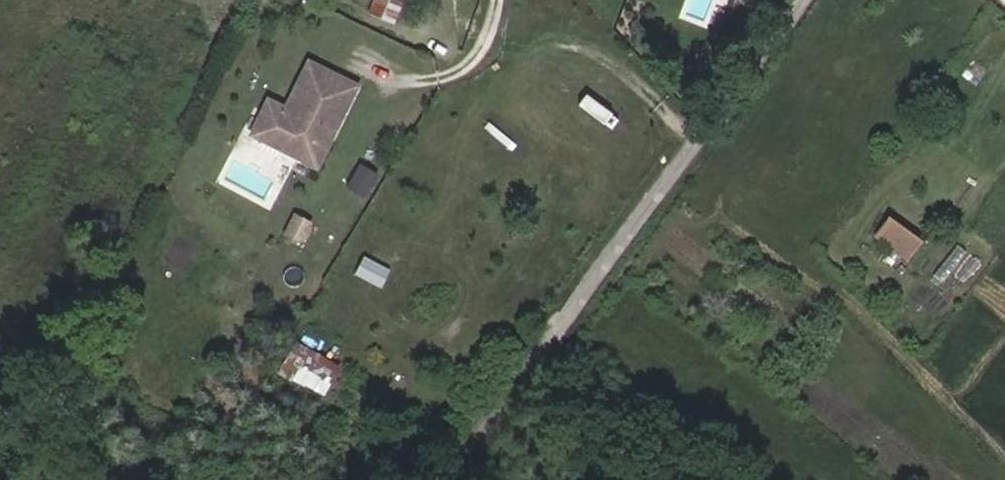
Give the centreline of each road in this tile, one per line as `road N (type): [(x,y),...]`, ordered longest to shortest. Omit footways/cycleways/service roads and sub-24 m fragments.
road 1 (track): [(803,0),(440,479)]

